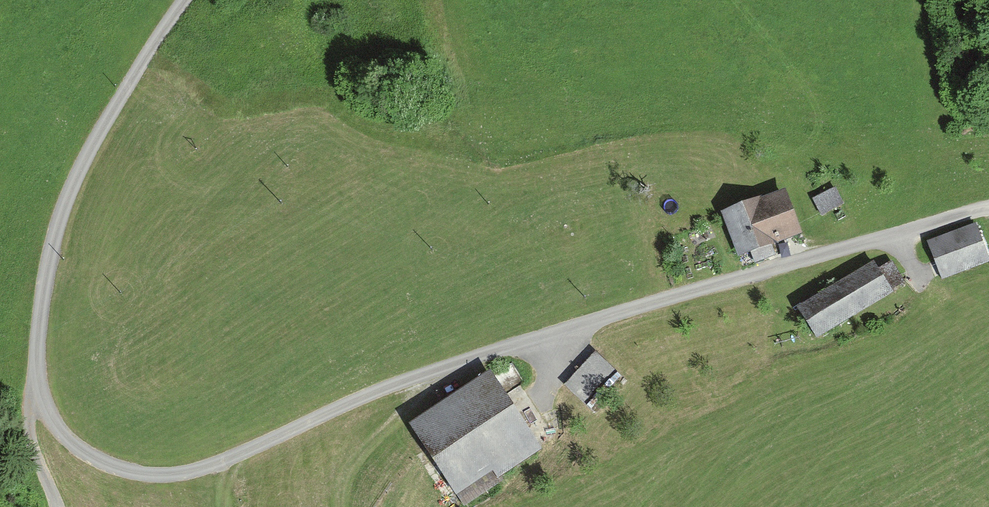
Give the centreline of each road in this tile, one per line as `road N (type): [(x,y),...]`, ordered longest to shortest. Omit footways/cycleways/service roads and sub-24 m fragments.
road 1 (track): [(988,195),(531,334),(203,459),(136,470),(85,451),(44,399),(41,279),(69,168),(178,0)]
road 2 (track): [(40,381),(30,404),(55,506)]

